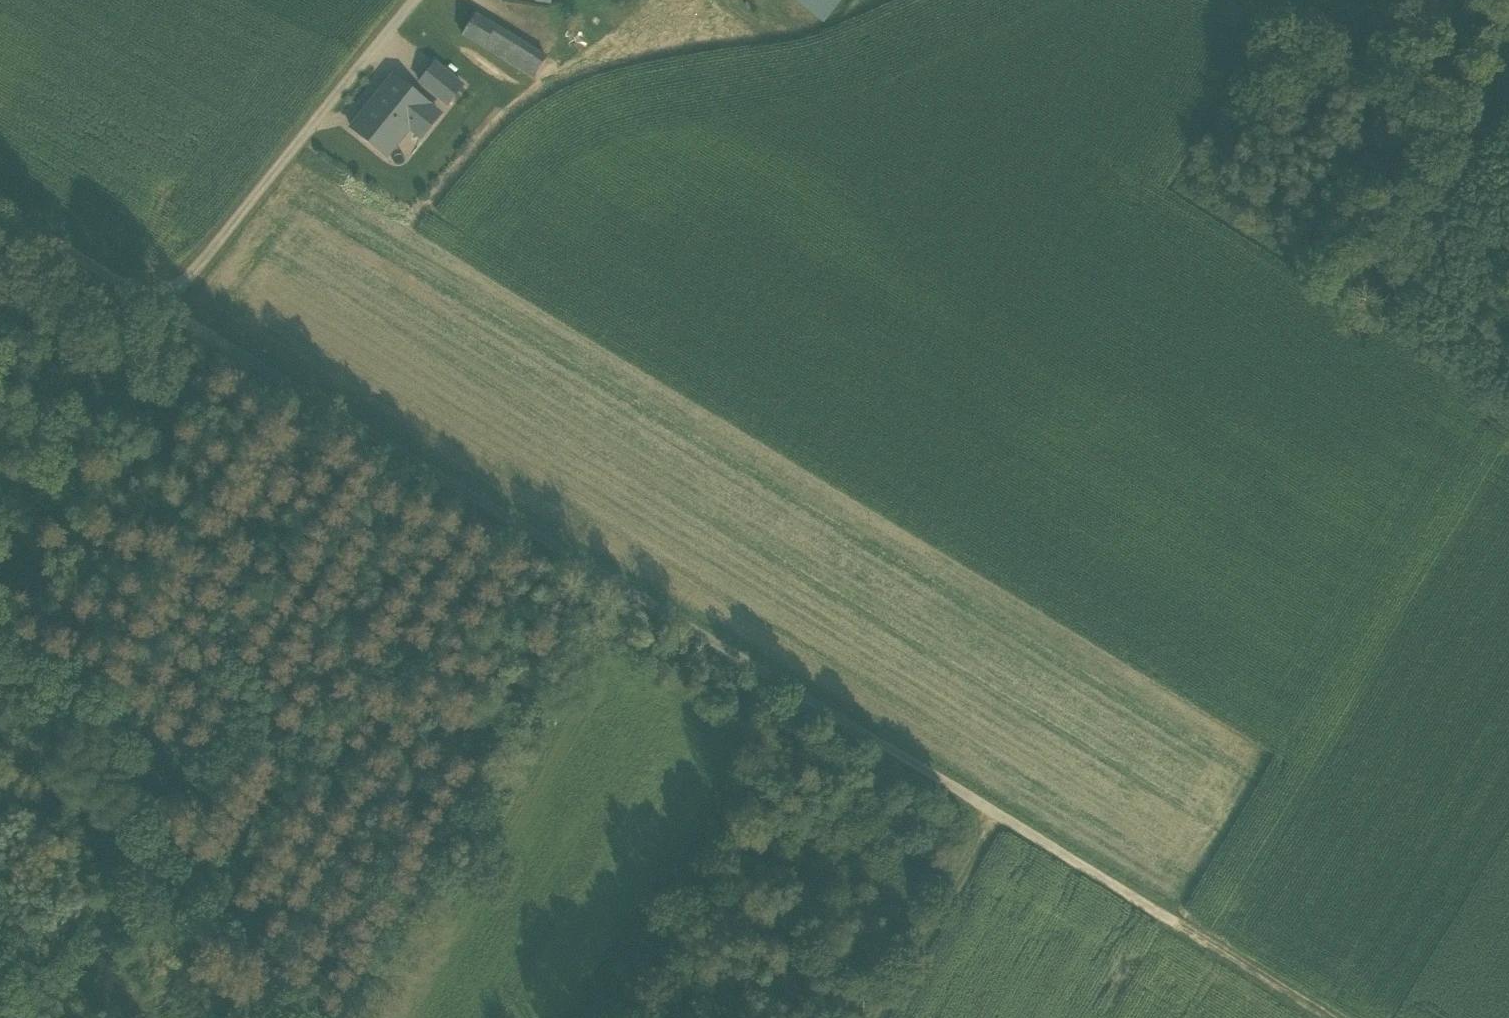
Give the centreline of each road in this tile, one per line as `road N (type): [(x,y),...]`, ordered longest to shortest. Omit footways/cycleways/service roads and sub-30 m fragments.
road 1 (track): [(0,211),(1165,916)]
road 2 (track): [(415,0),(161,307)]

